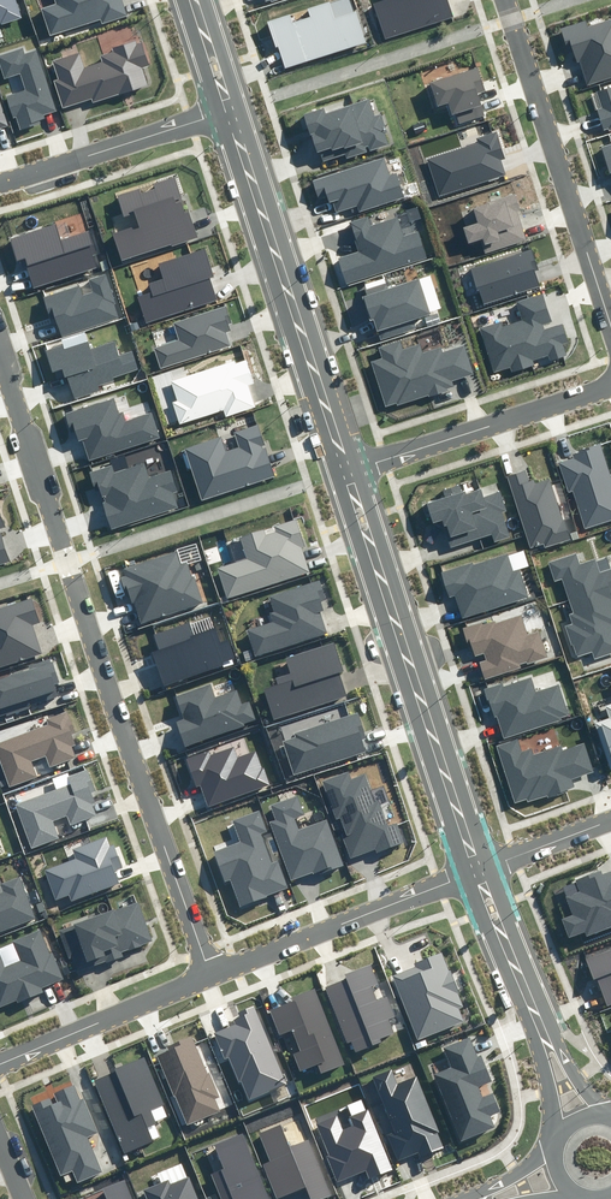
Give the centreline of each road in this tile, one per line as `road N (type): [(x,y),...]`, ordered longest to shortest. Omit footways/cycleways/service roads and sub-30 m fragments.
road 1 (residential): [(0,356),(210,970)]
road 2 (tertiary): [(478,868),(348,465)]
road 3 (tertiary): [(348,465),(228,110)]
road 4 (residential): [(506,0),(610,323)]
road 5 (residential): [(478,868),(210,970)]
road 6 (residential): [(348,465),(610,384)]
road 7 (residential): [(228,110),(0,182)]
road 8 (residential): [(210,970),(0,1060)]
road 9 (tertiary): [(550,1055),(478,868)]
road 10 (residential): [(610,815),(478,868)]

